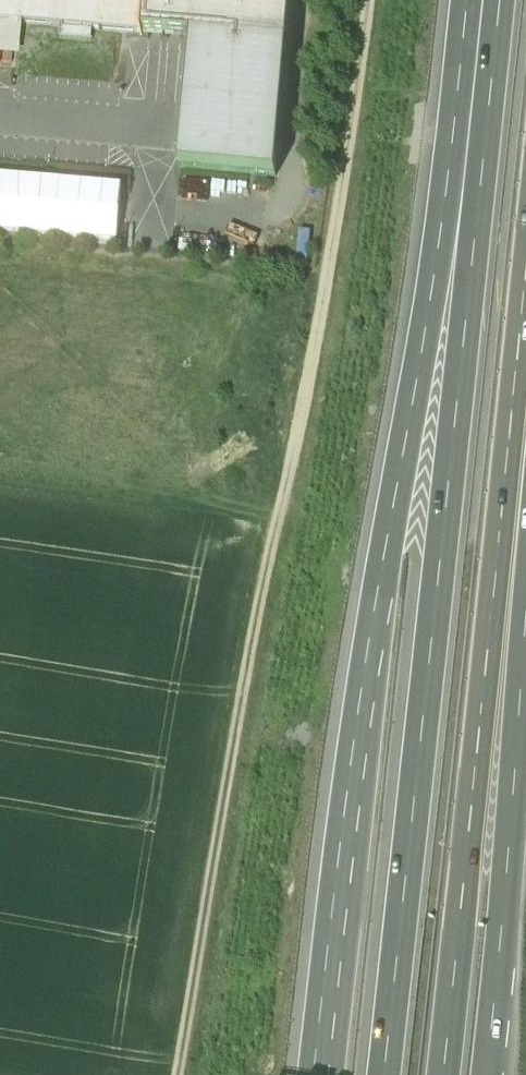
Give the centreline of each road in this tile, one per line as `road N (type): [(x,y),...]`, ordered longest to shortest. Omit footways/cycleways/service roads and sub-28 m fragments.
road 1 (track): [(184,1074),(204,908),(327,270),(370,0)]
road 2 (motorway): [(492,0),(380,615),(326,1074)]
road 3 (motorway): [(493,0),(388,1074)]
road 4 (motorway): [(447,1074),(525,360)]
road 5 (motorway): [(485,1074),(525,641)]

